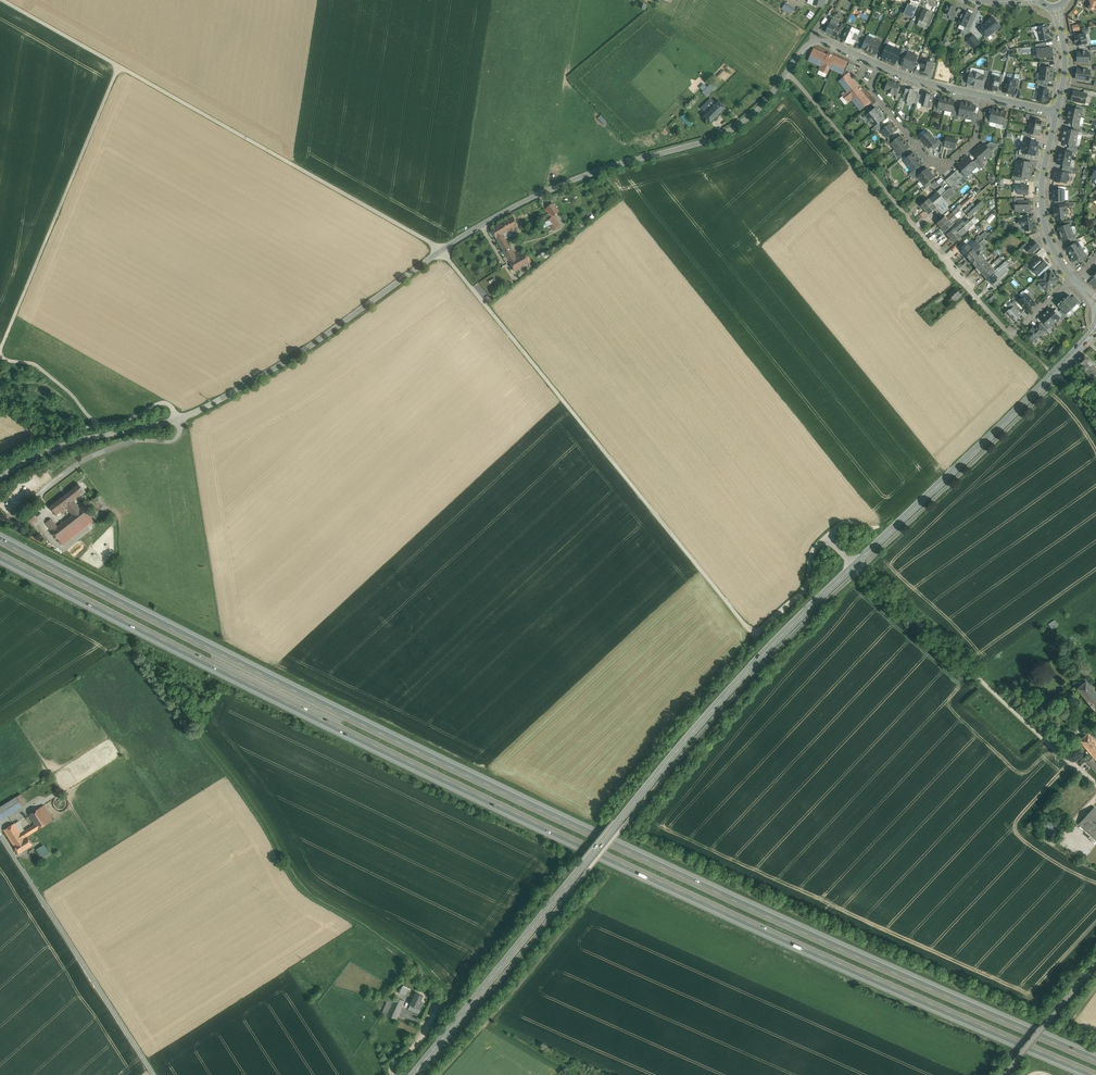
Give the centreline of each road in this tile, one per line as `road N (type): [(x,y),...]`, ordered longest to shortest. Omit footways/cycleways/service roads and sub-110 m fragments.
road 1 (motorway): [(1095,1060),(402,743),(0,538)]
road 2 (motorway): [(0,555),(626,865),(1095,1074)]
road 3 (secondary): [(412,1074),(687,736),(855,564)]
road 4 (unclassified): [(441,250),(748,629),(807,588),(813,550),(826,537)]
road 5 (tertiary): [(441,250),(321,338),(199,410),(63,445),(0,477)]
road 6 (track): [(441,250),(8,0)]
road 7 (residential): [(1073,279),(1011,335),(786,72)]
road 8 (tertiary): [(786,72),(751,116),(725,133),(580,177),(441,250)]
road 9 (secondary): [(855,564),(1095,331)]
road 10 (unclassified): [(1095,786),(855,564)]
road 11 (track): [(122,64),(0,355)]
road 12 (unclassified): [(154,1074),(0,834)]
road 13 (track): [(439,1074),(608,879)]
road 14 (residential): [(879,67),(870,87),(939,163),(975,140),(986,96)]
road 15 (track): [(178,418),(160,403),(99,420),(33,364),(0,358)]
road 16 (residential): [(1057,113),(1043,215),(1073,279)]
road 17 (unclassified): [(1095,961),(1004,1074)]

